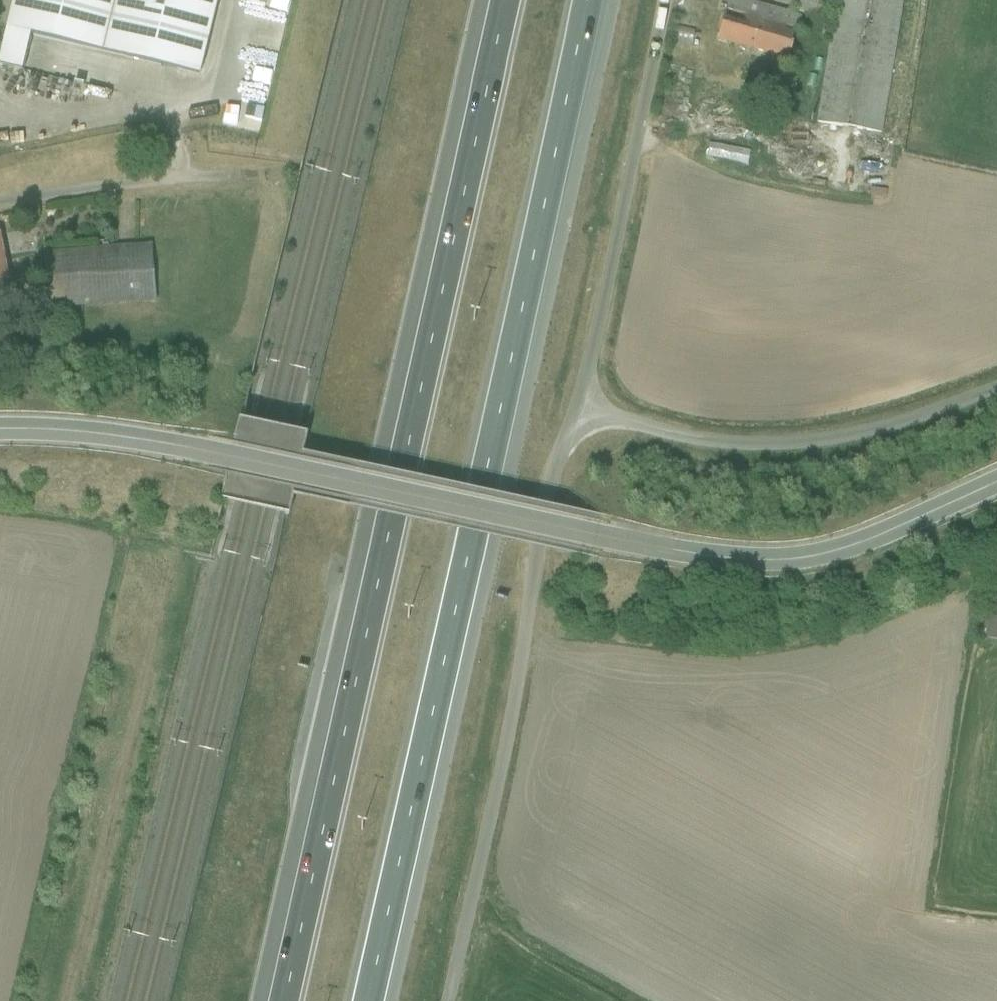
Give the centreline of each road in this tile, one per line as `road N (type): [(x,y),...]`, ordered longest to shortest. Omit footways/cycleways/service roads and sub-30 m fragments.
road 1 (motorway): [(510,0),(279,1000)]
road 2 (motorway): [(381,1000),(604,0)]
road 3 (unclassified): [(996,483),(859,545),(768,560),(601,537),(126,437),(0,429)]
road 4 (unclassified): [(449,1000),(508,741),(554,461),(579,413)]
road 5 (unclassified): [(996,387),(906,421),(778,444),(716,443),(579,413)]
road 6 (unclassified): [(579,413),(669,0)]
road 7 (unclassified): [(0,215),(263,170)]

